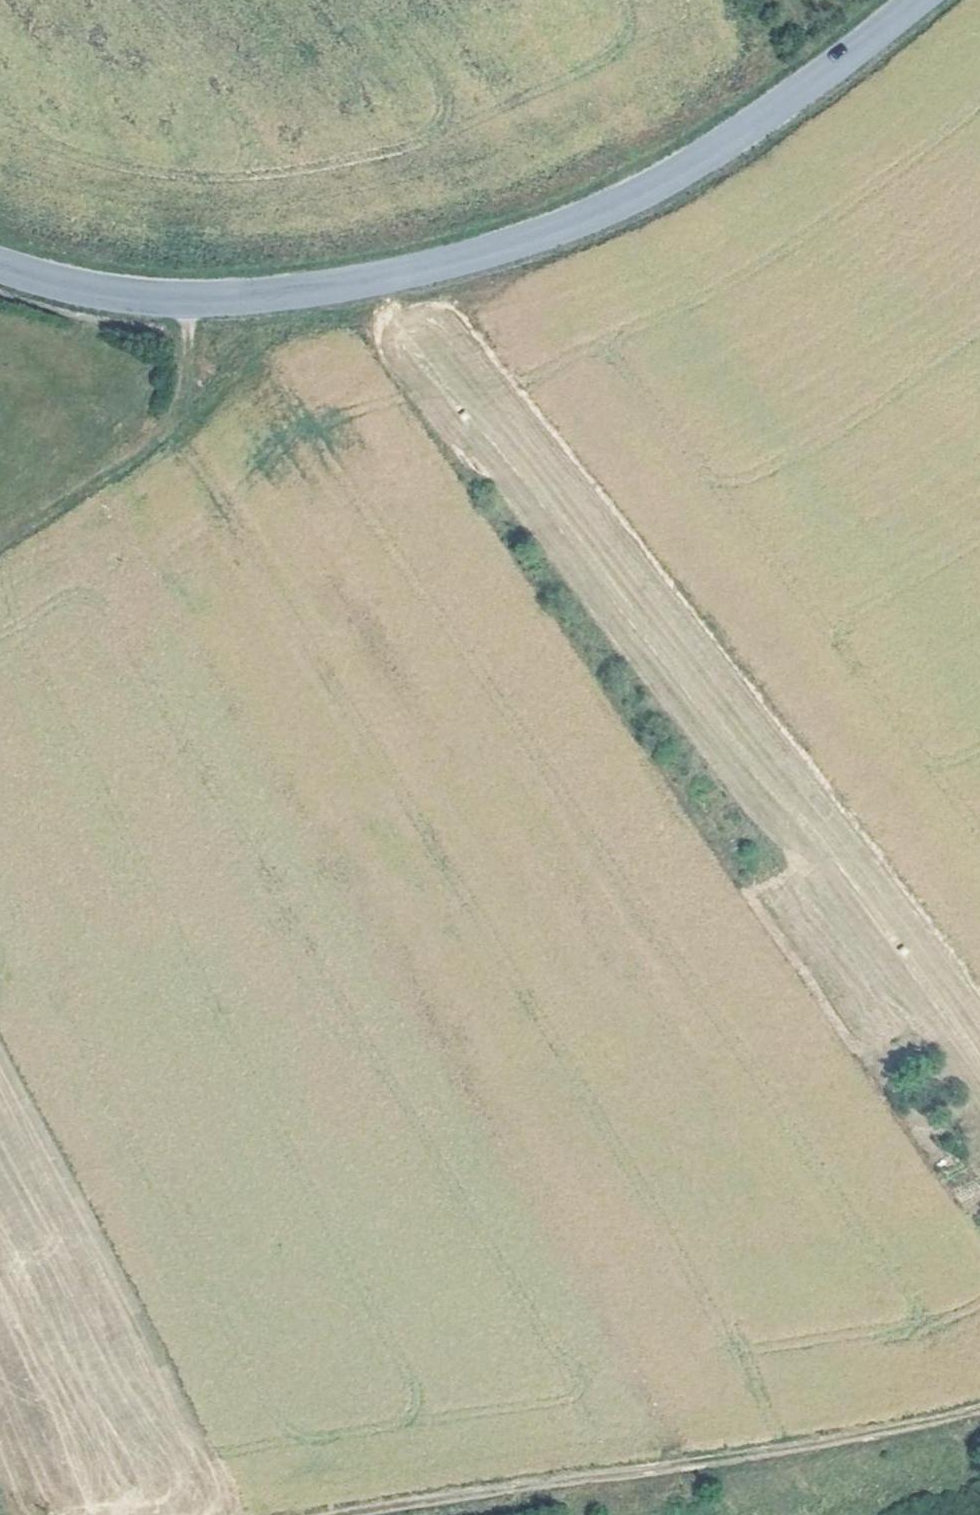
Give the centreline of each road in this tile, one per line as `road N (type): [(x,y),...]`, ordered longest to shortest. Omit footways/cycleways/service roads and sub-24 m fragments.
road 1 (secondary): [(929,0),(684,176),(531,245),(392,283),(273,302),(142,305),(0,273)]
road 2 (track): [(979,1411),(785,1449),(349,1514)]

